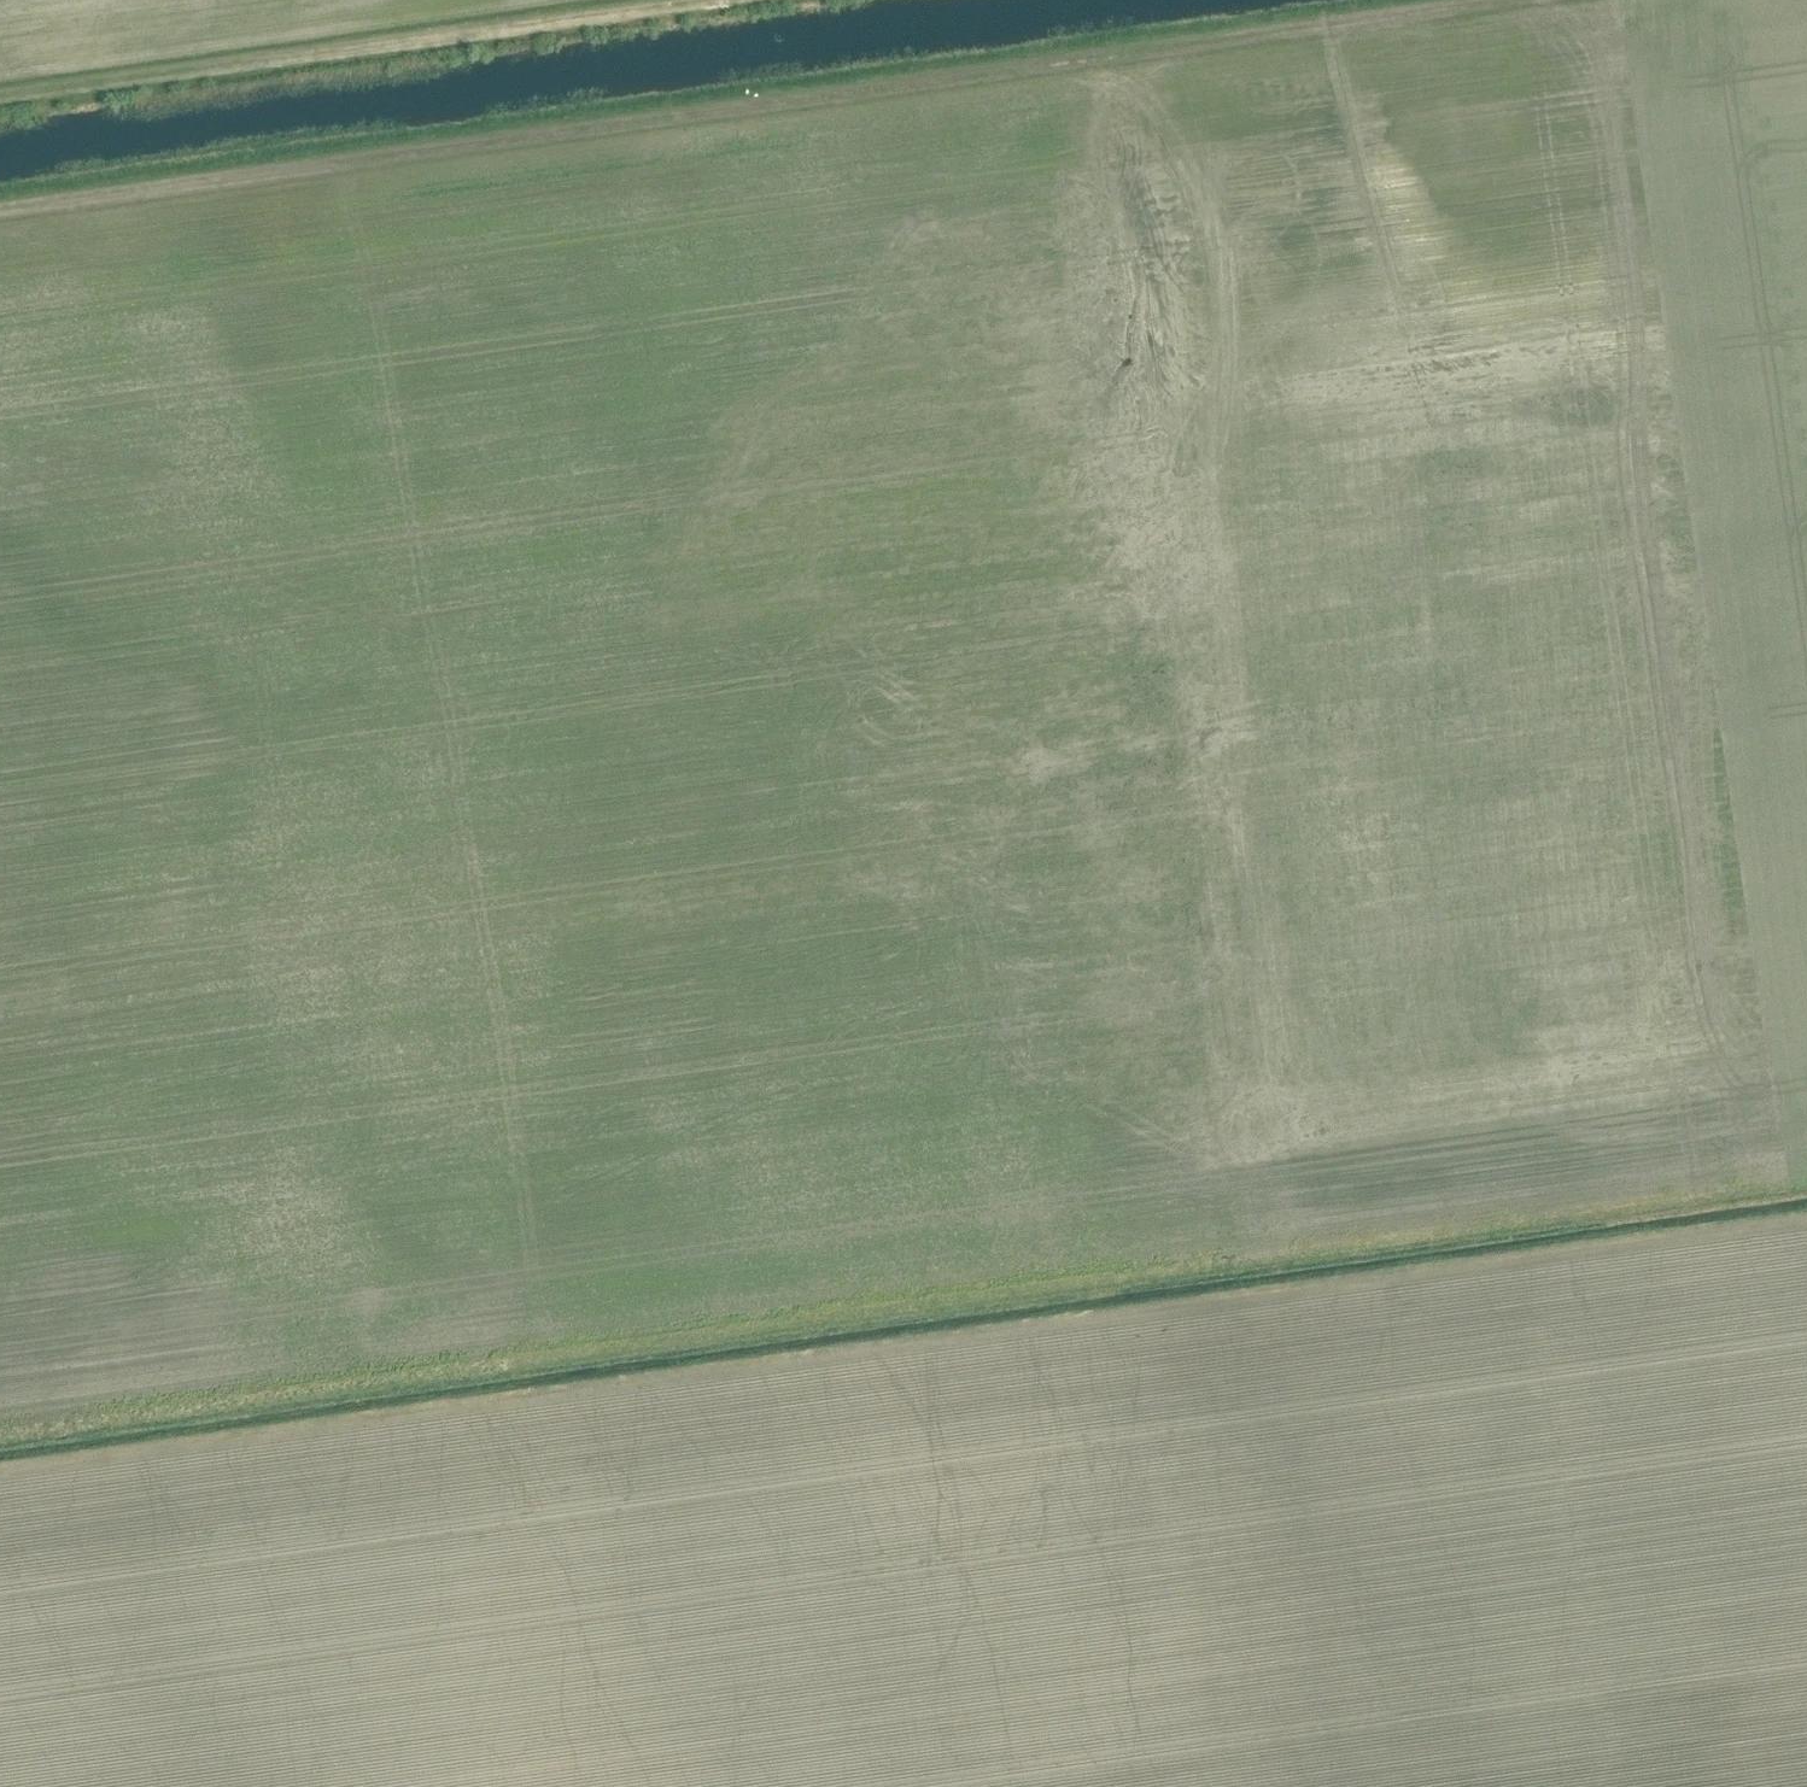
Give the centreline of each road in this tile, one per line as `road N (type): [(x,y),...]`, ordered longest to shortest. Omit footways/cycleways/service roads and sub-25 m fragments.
road 1 (track): [(783,0),(0,107)]

